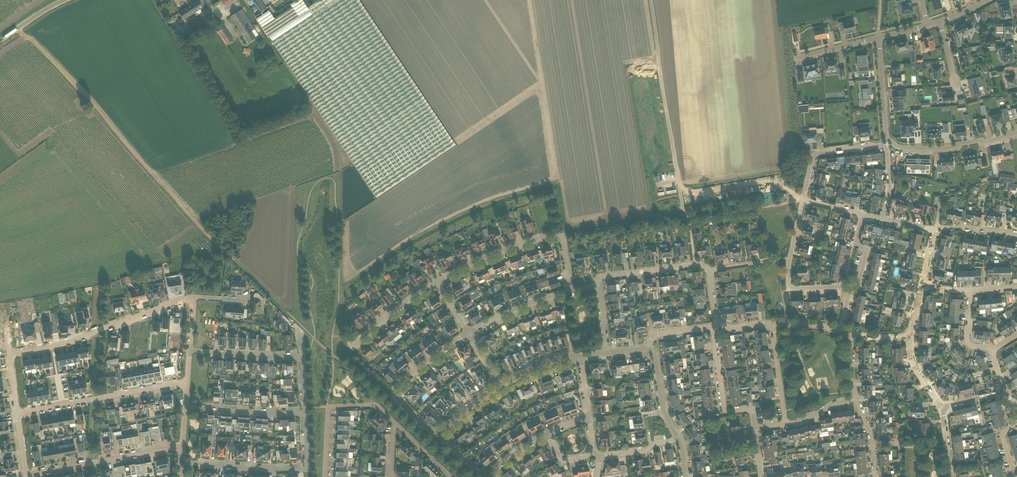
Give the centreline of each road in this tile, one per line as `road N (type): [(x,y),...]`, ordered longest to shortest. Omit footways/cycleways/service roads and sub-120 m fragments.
road 1 (track): [(235,260),(61,66),(17,29)]
road 2 (track): [(651,0),(691,226)]
road 3 (residential): [(195,297),(10,355)]
road 4 (residential): [(437,282),(553,234),(563,238),(571,292)]
road 5 (residential): [(18,414),(188,383)]
road 6 (residential): [(183,445),(26,476)]
road 7 (residential): [(468,333),(394,390),(422,425),(441,434)]
road 8 (residential): [(851,288),(790,289),(804,200)]
road 9 (residential): [(394,422),(376,404),(327,406),(326,476)]
road 10 (residential): [(754,428),(752,409),(724,409),(712,327)]
road 11 (residential): [(891,141),(930,149),(1016,134)]
road 12 (residential): [(305,466),(182,463)]
road 13 (residential): [(595,287),(602,277),(698,264),(710,269)]

